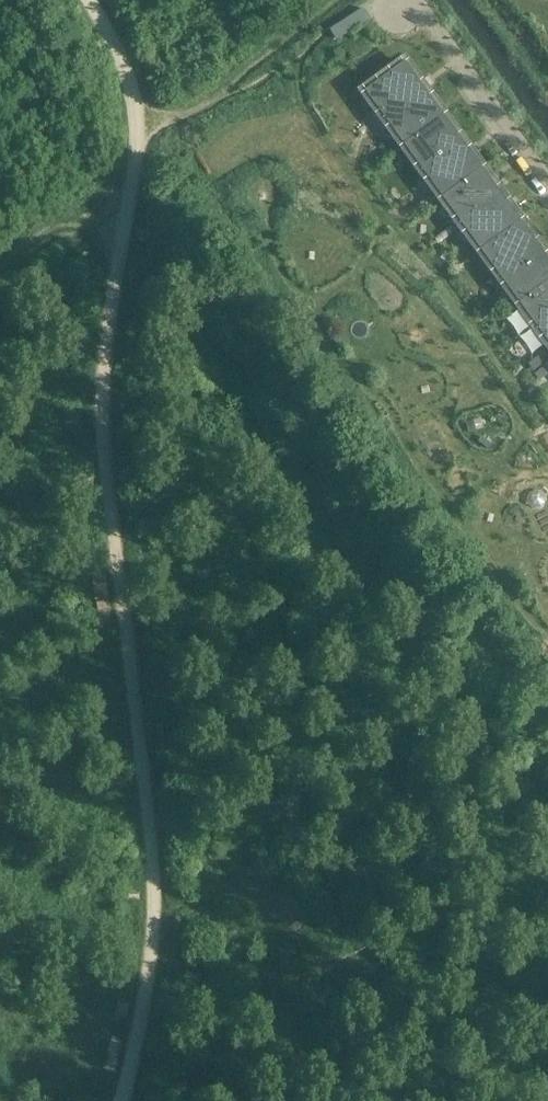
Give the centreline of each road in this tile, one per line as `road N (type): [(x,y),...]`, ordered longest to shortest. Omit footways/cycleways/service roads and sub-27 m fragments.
road 1 (track): [(79,0),(119,60),(138,142),(106,437),(155,903),(149,979),(120,1100)]
road 2 (residential): [(398,8),(429,18),(547,185)]
road 3 (track): [(0,264),(57,225),(103,207),(125,228)]

